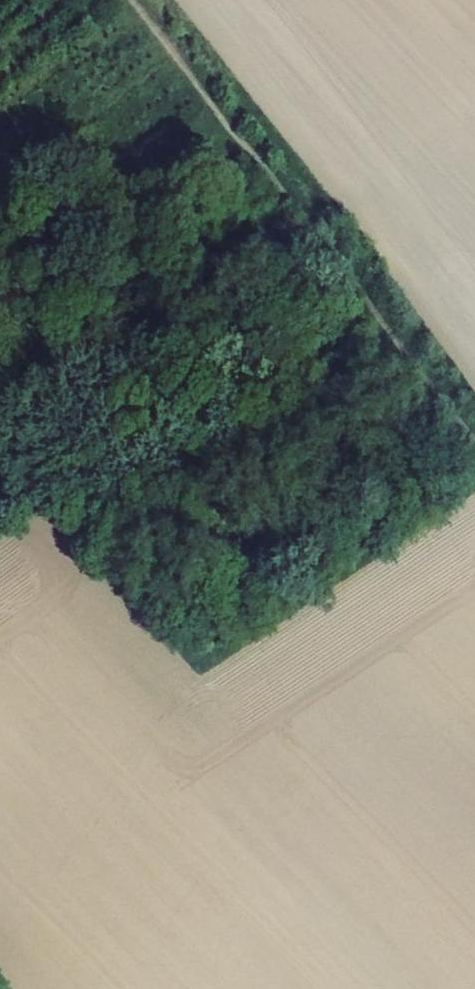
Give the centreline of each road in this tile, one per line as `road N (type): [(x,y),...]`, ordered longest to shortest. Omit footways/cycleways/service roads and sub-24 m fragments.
road 1 (track): [(474,453),(133,0)]

